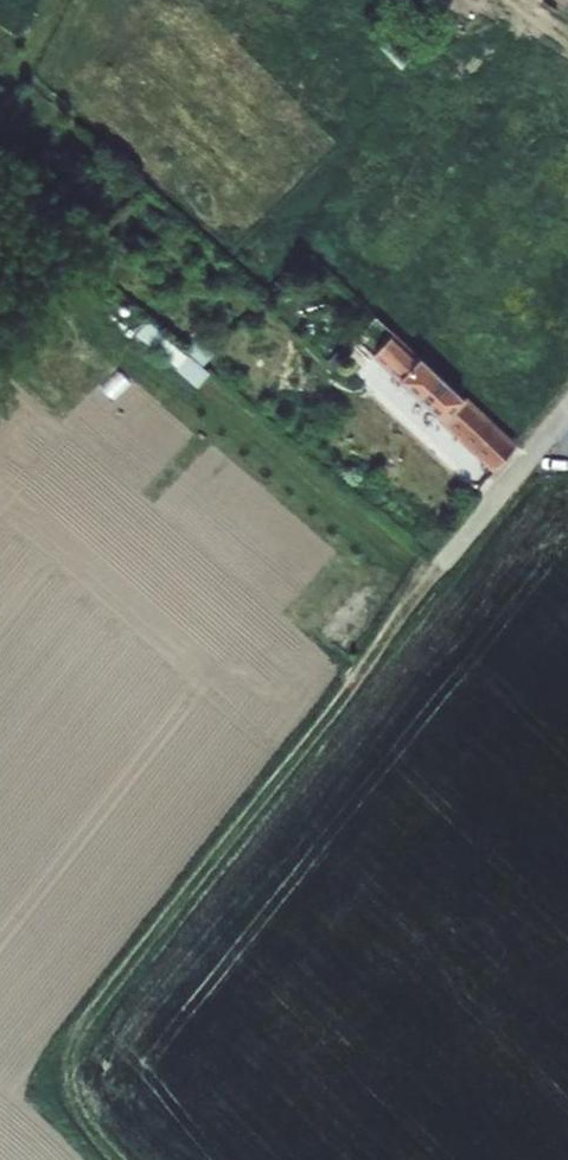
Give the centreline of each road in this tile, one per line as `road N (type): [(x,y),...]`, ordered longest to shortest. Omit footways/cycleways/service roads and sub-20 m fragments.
road 1 (track): [(118,1159),(55,1099),(61,1055),(427,587)]

